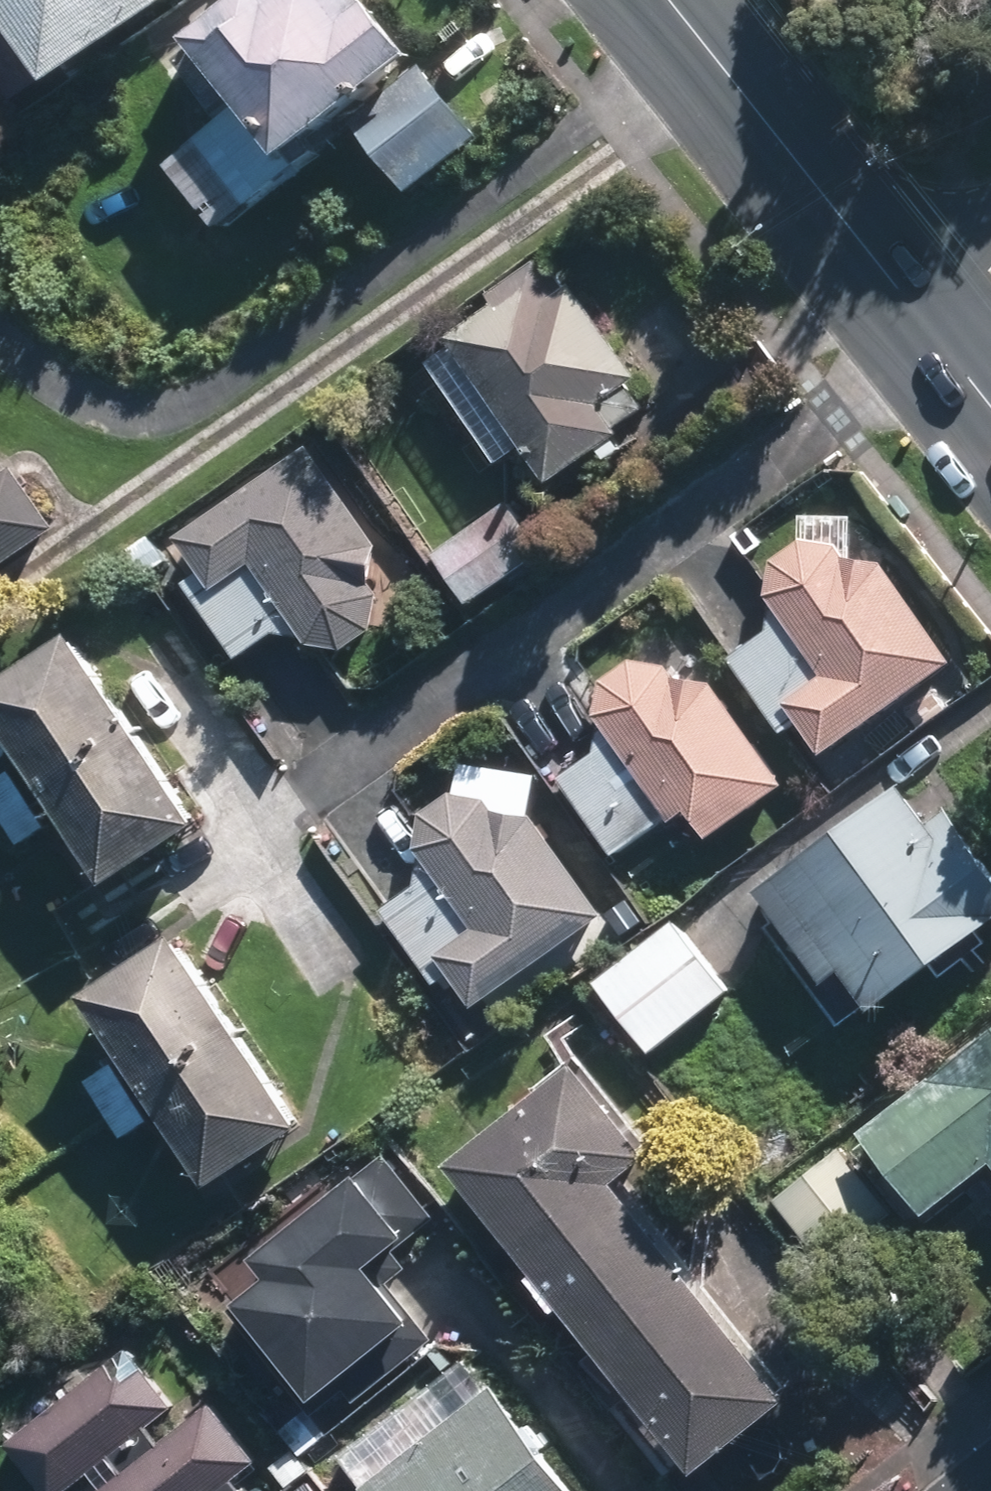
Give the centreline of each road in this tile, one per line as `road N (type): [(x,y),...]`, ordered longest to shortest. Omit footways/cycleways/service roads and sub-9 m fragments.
road 1 (secondary): [(671,0),(927,324)]

